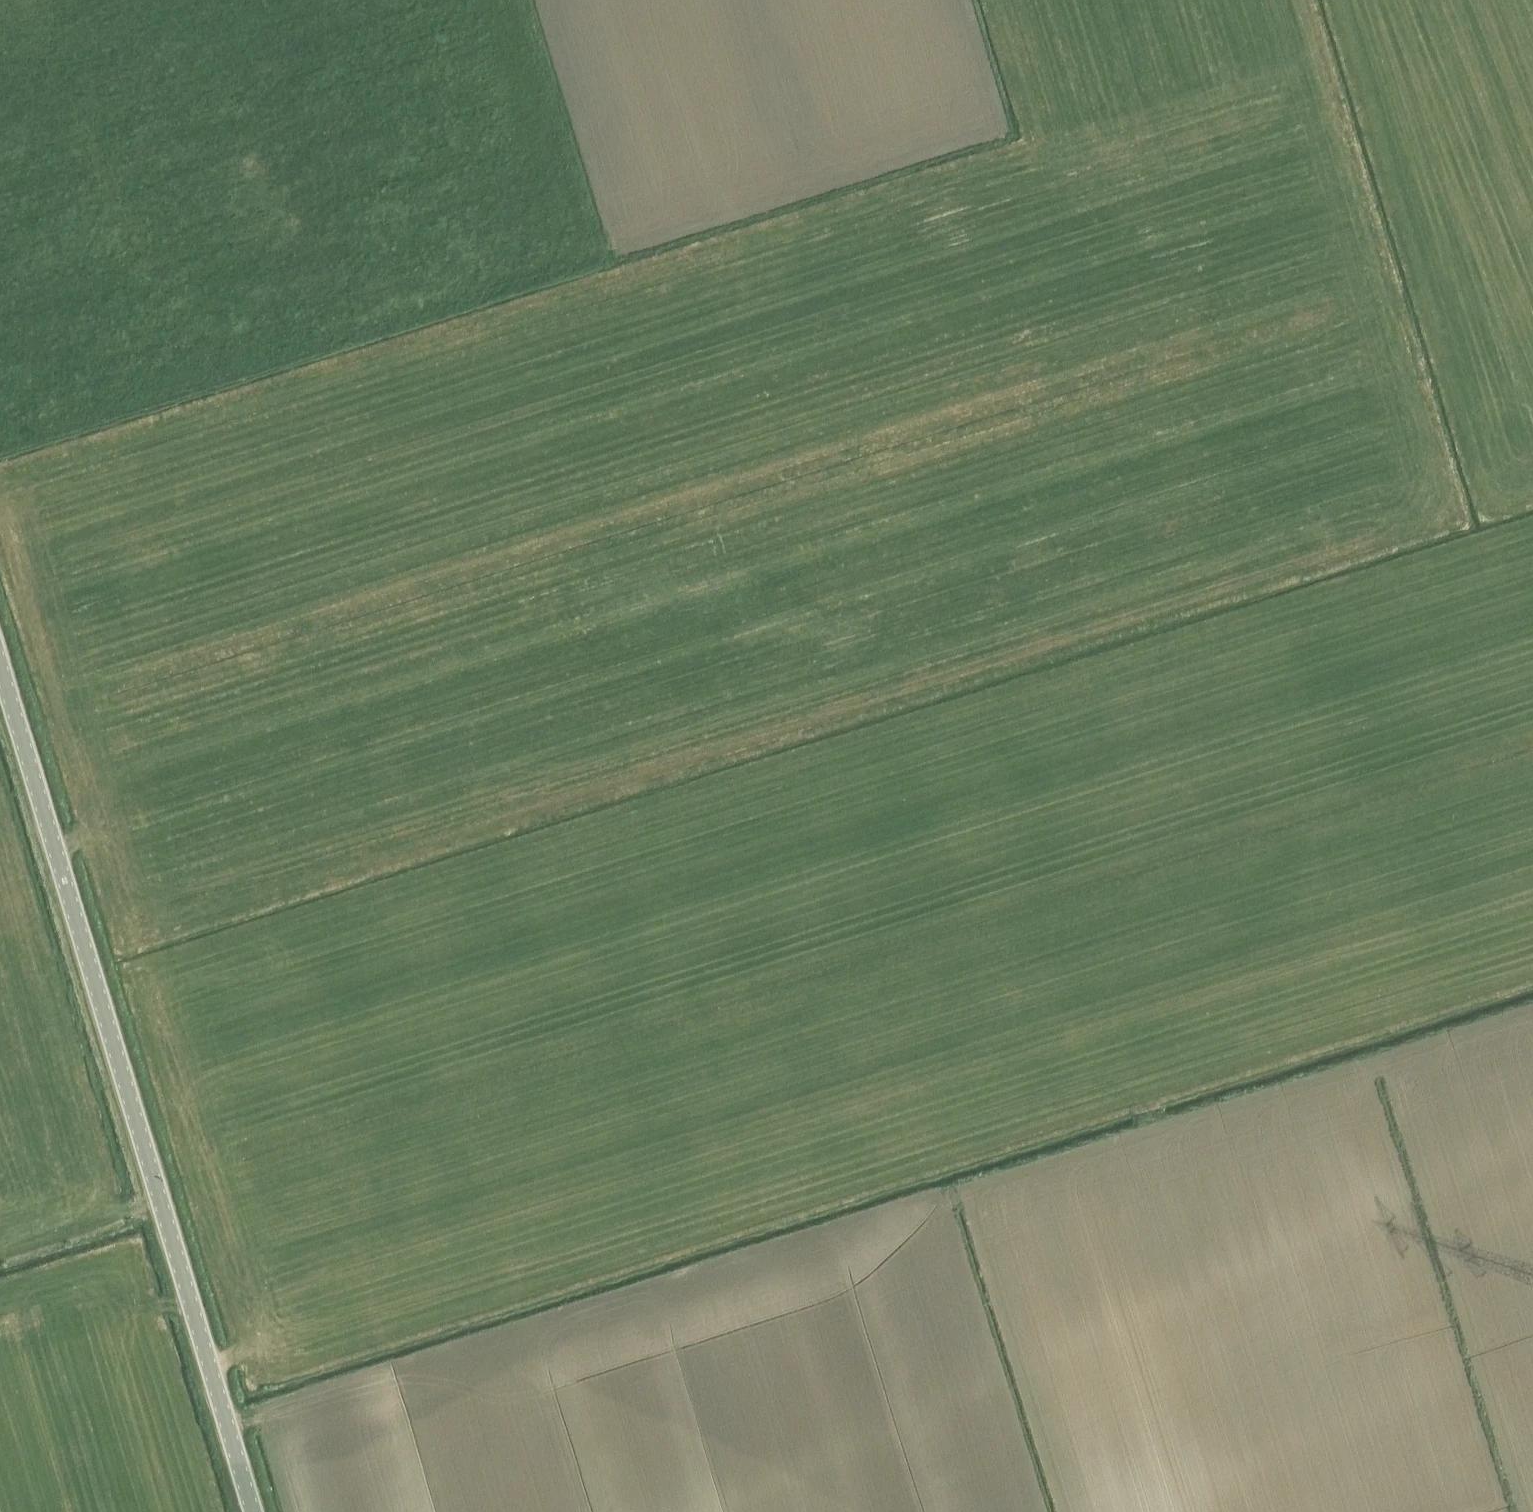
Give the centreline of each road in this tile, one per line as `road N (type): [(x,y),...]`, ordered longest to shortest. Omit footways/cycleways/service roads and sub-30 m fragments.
road 1 (tertiary): [(252,1511),(0,675)]

